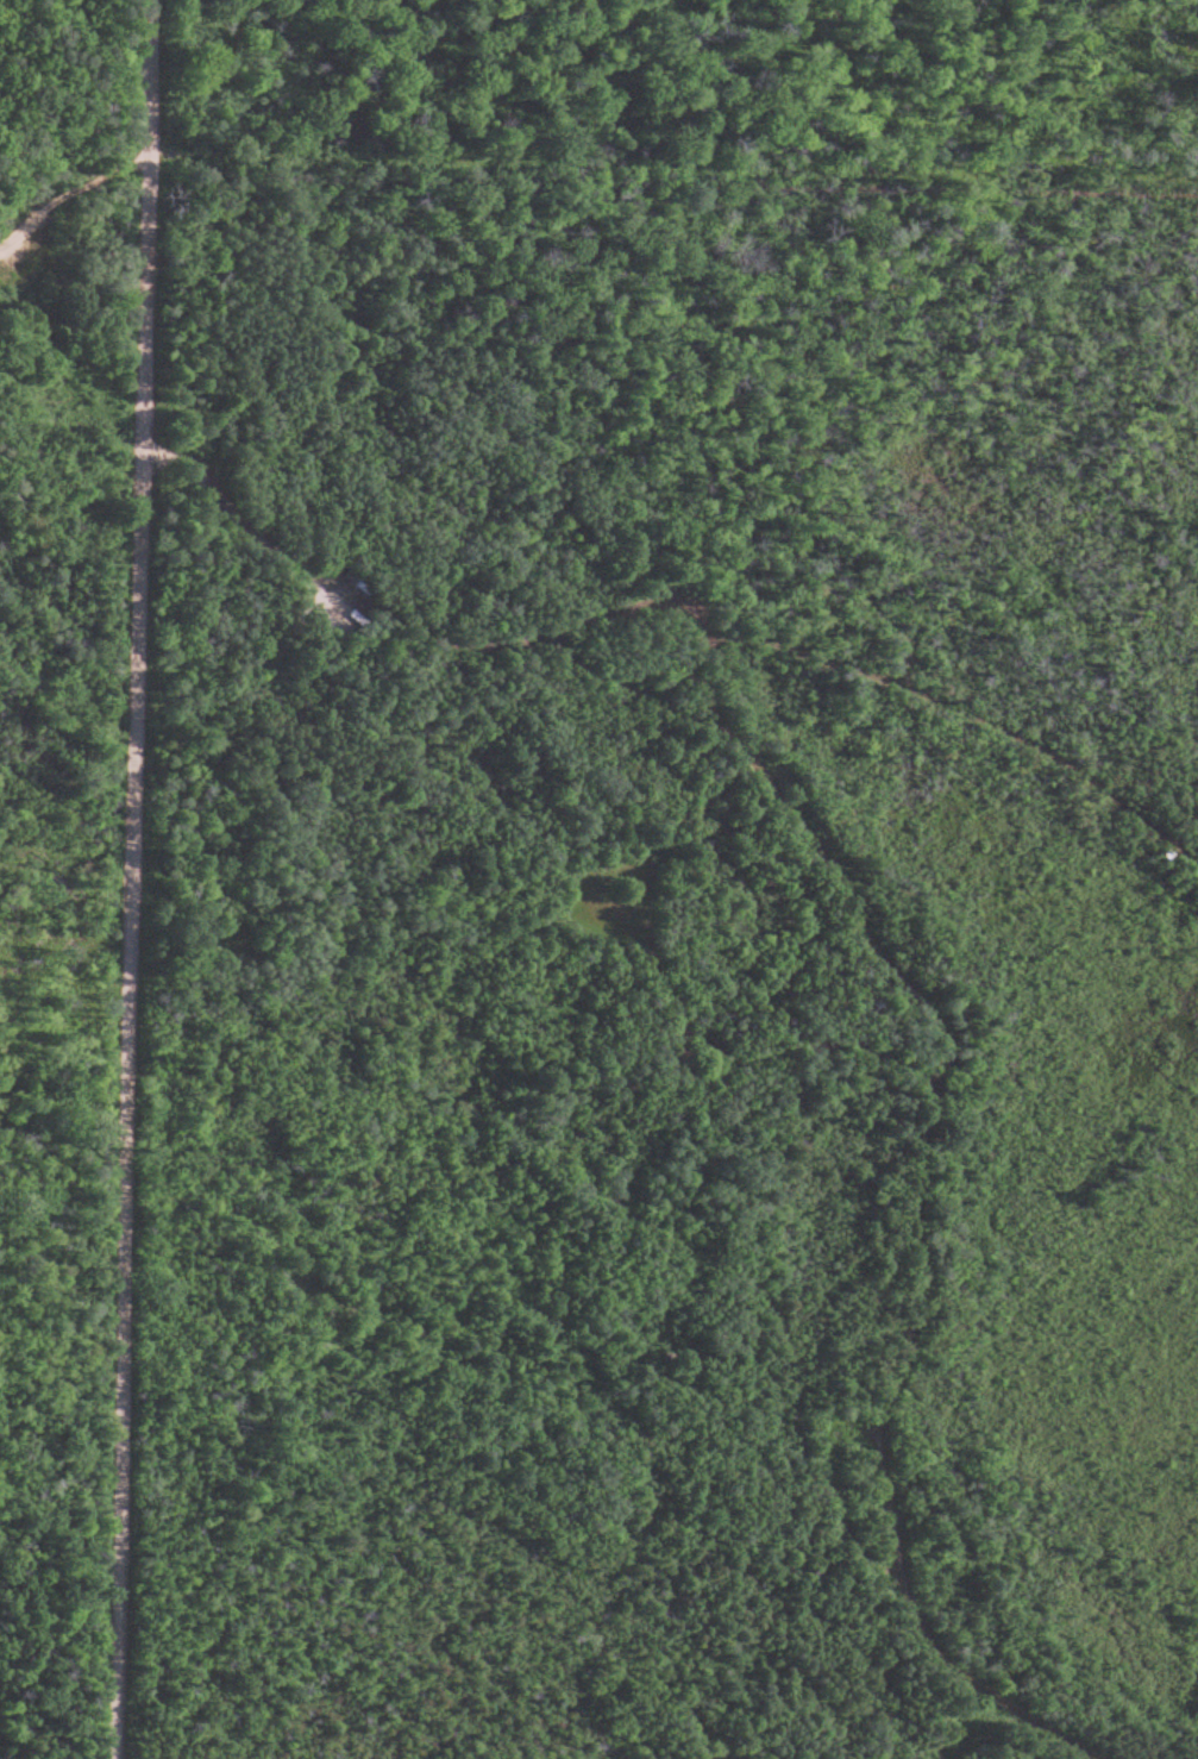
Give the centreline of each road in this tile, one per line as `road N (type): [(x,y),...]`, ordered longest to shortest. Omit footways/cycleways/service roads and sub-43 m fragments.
road 1 (residential): [(124,1758),(162,0)]
road 2 (residential): [(1197,182),(161,156)]
road 3 (residential): [(161,156),(0,154)]

